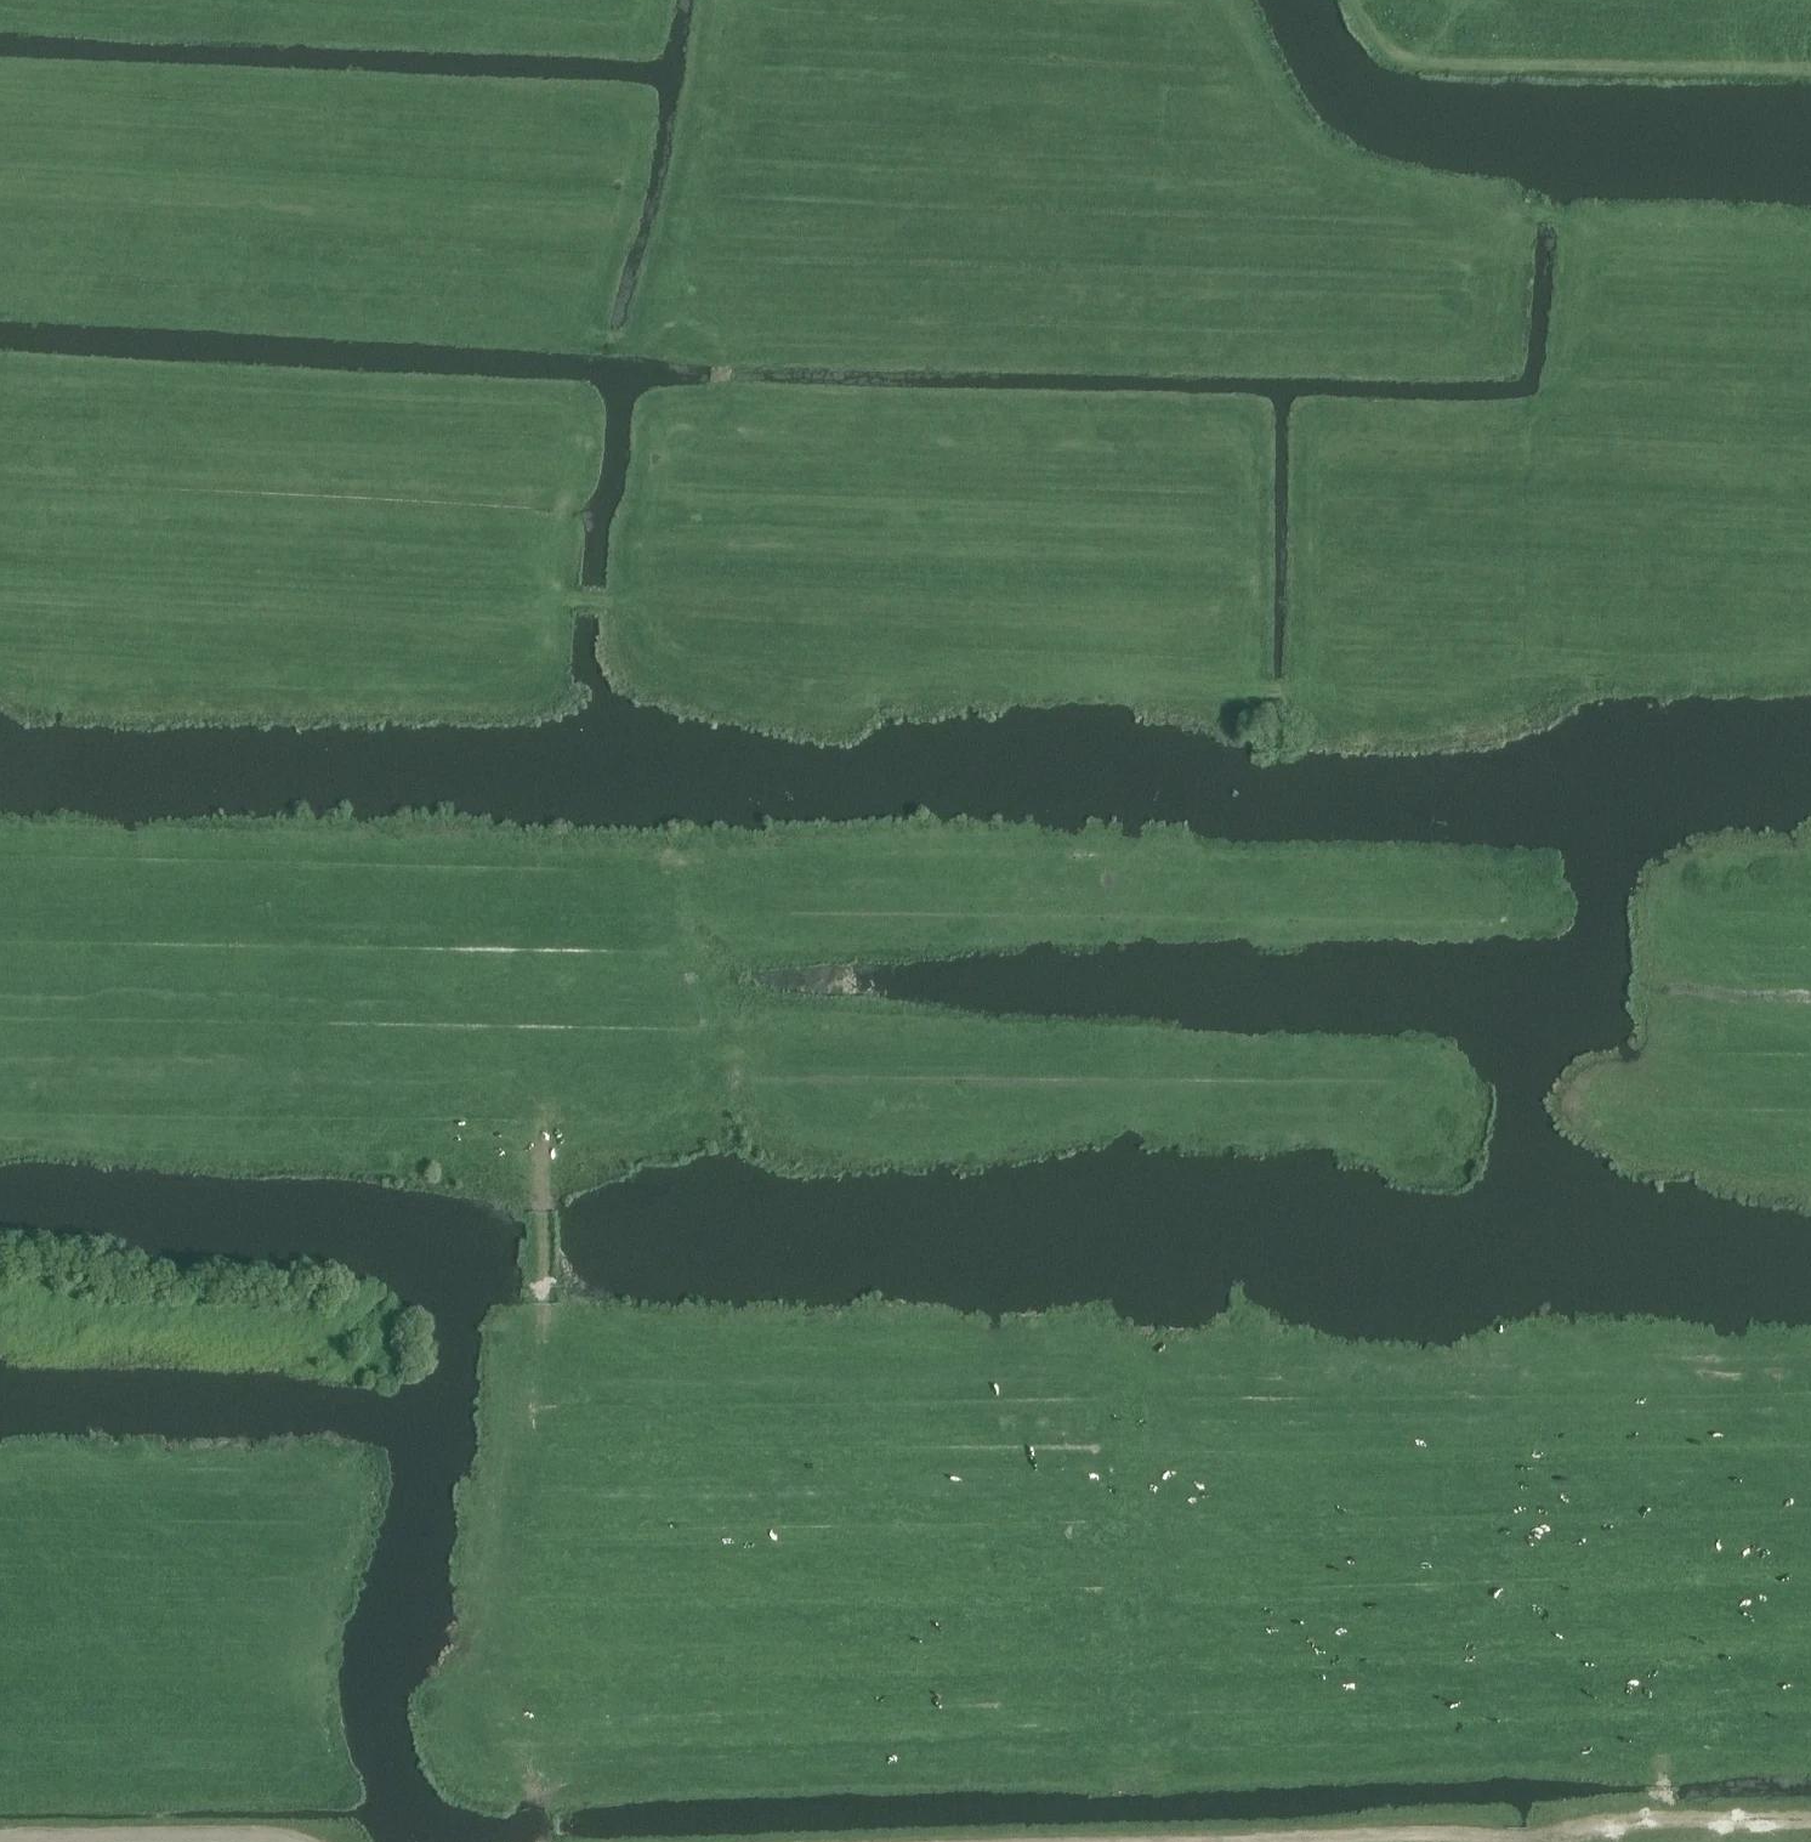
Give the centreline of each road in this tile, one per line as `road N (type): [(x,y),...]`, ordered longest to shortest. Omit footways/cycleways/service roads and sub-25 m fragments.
road 1 (track): [(1810,73),(1495,70),(1426,61),(1386,48),(1353,0)]
road 2 (track): [(1199,1841),(1454,1834),(1525,1841)]
road 3 (track): [(1532,1841),(1625,1824),(1810,1822)]
road 4 (track): [(78,1841),(268,1841)]

